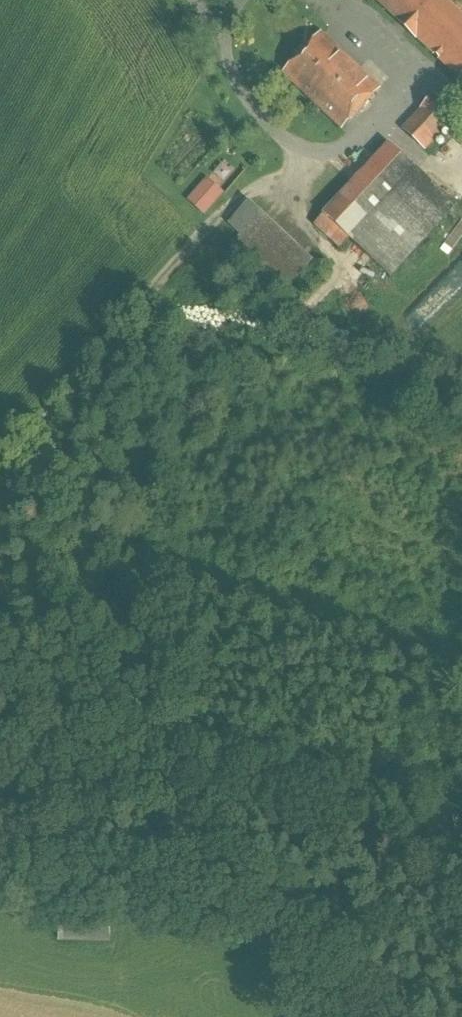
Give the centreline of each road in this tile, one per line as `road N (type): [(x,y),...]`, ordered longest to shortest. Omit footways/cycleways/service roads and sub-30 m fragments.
road 1 (track): [(313,152),(205,228),(0,455)]
road 2 (track): [(0,878),(110,880),(125,914)]

